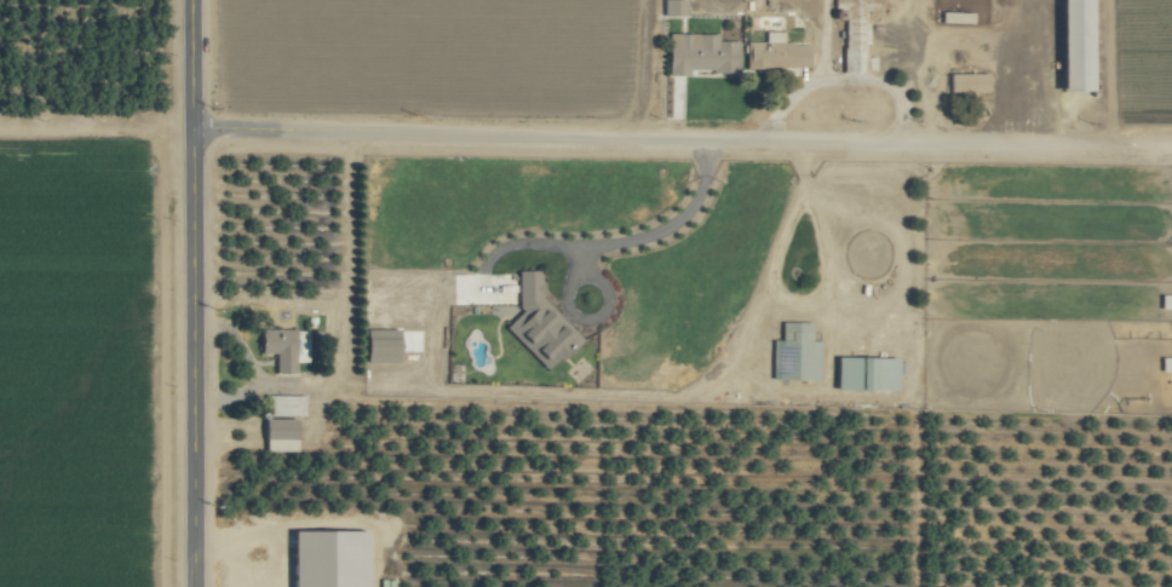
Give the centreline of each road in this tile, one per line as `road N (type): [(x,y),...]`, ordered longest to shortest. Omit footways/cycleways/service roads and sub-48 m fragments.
road 1 (residential): [(193,157),(1171,151)]
road 2 (residential): [(190,586),(191,0)]

